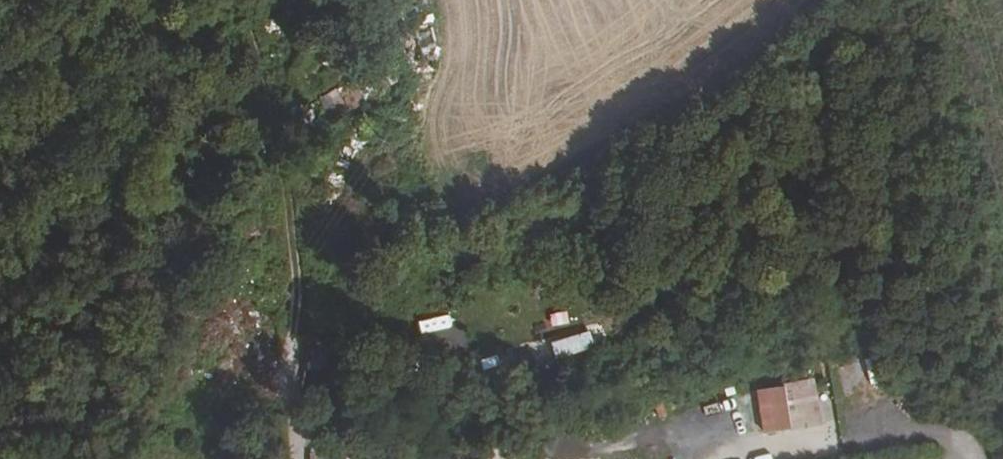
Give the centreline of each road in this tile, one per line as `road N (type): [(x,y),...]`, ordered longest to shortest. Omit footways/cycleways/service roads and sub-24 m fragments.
road 1 (track): [(217,0),(261,104),(293,239),(300,445)]

